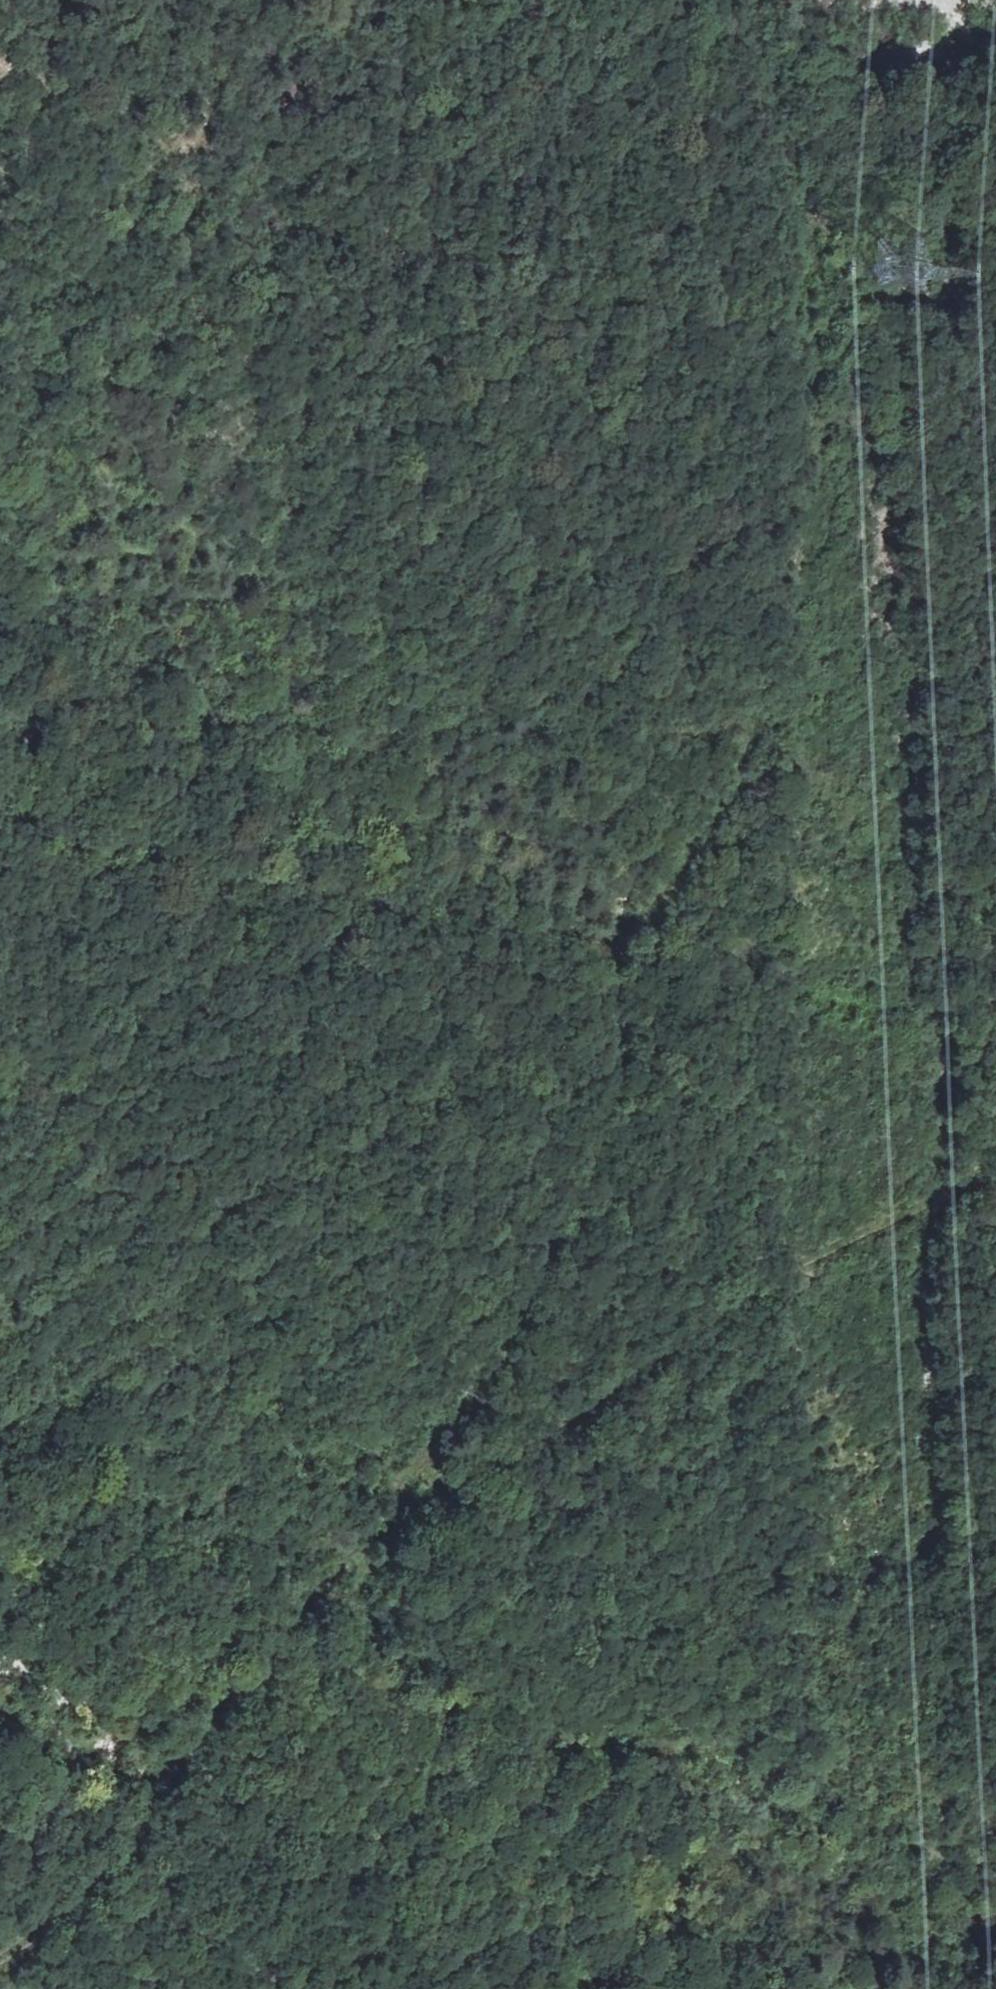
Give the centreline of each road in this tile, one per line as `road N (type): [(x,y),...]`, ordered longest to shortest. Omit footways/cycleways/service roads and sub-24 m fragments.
road 1 (track): [(995,1149),(726,1304),(570,1411),(437,1458),(641,1109),(638,914),(790,678),(803,452),(785,234),(787,82)]
road 2 (track): [(437,1458),(273,1596),(36,1917),(0,1945)]

